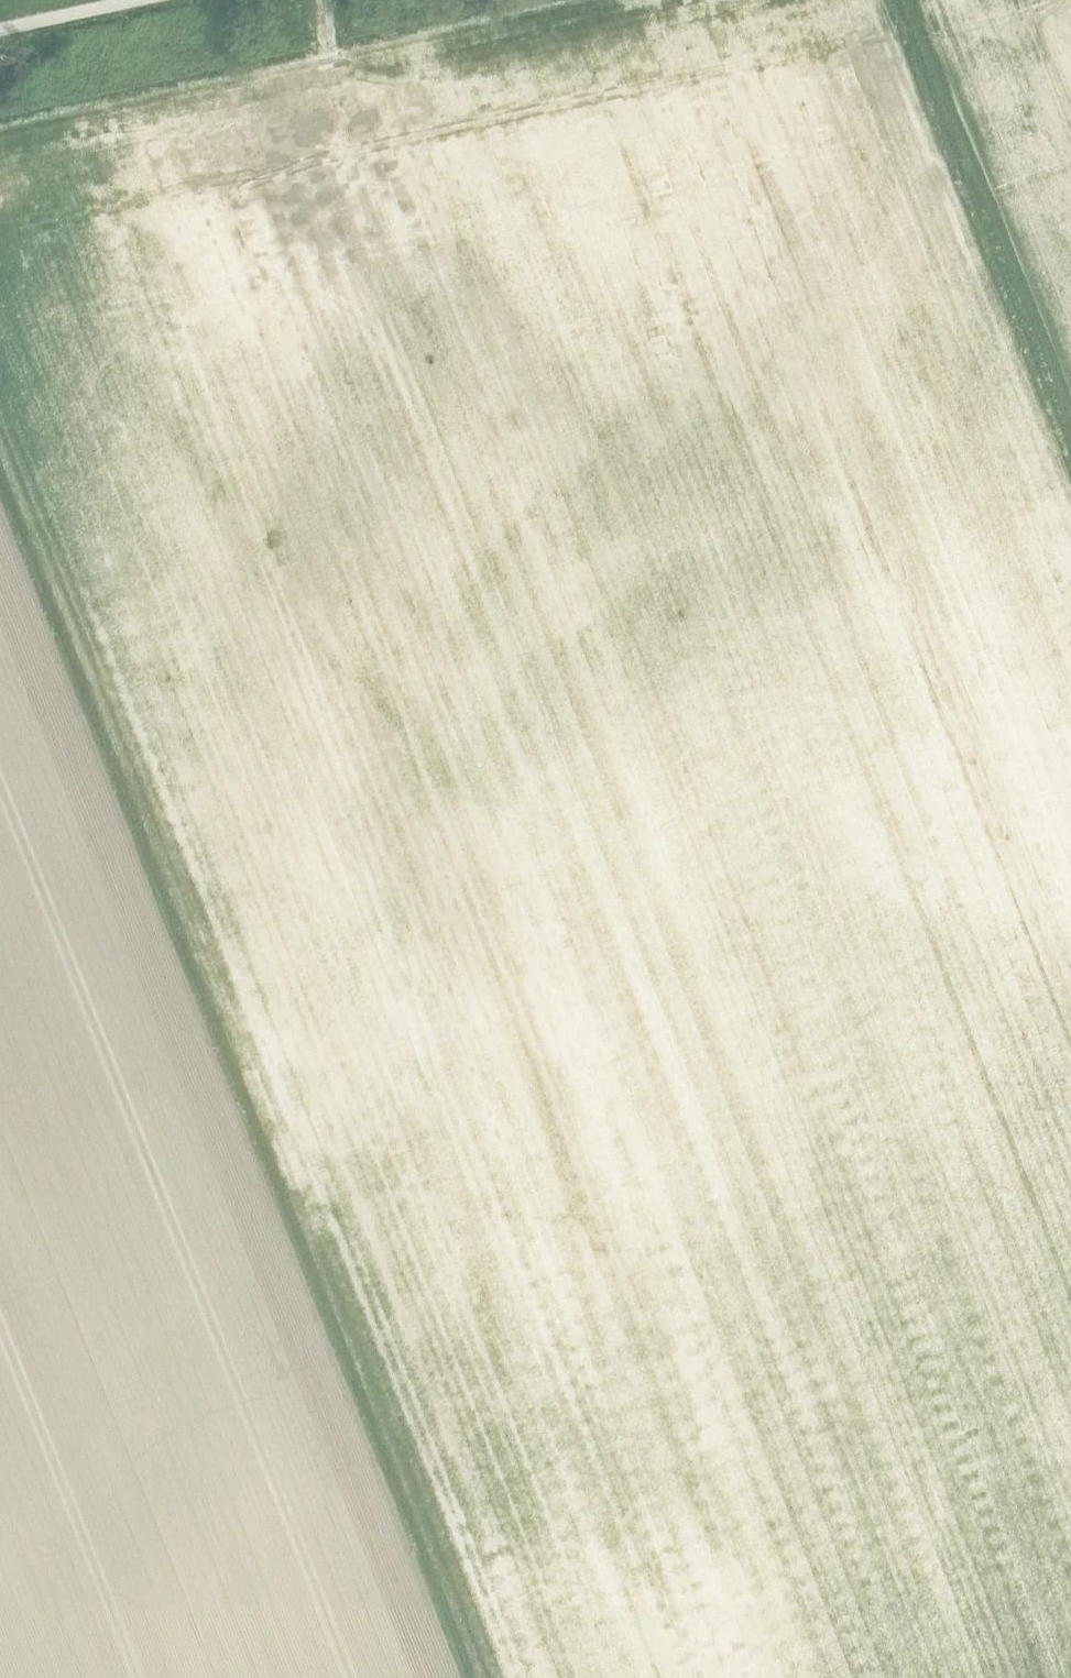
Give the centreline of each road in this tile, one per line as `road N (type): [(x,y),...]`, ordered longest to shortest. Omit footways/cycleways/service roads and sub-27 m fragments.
road 1 (unclassified): [(136,0),(0,30)]

